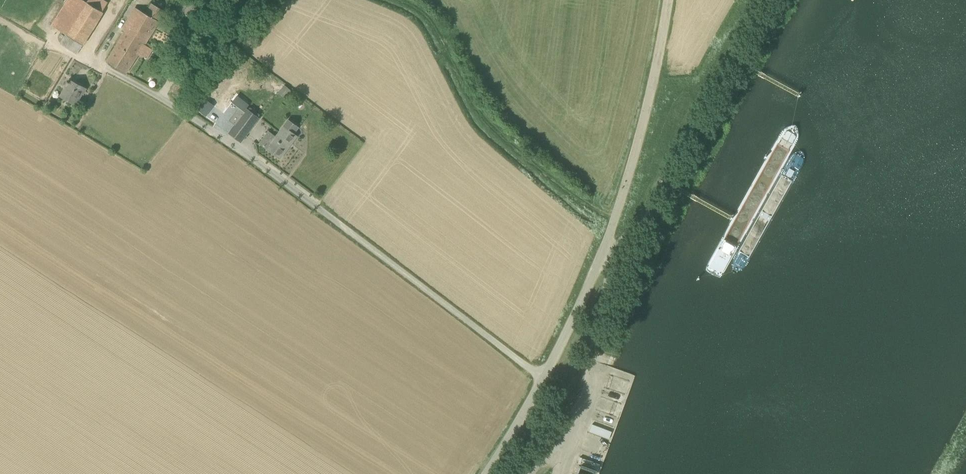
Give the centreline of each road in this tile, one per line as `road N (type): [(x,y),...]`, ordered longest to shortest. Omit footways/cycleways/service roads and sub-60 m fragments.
road 1 (unclassified): [(485,473),(544,379),(609,237),(637,151),(669,0)]
road 2 (track): [(409,0),(433,20),(470,100),(492,125),(616,217)]

